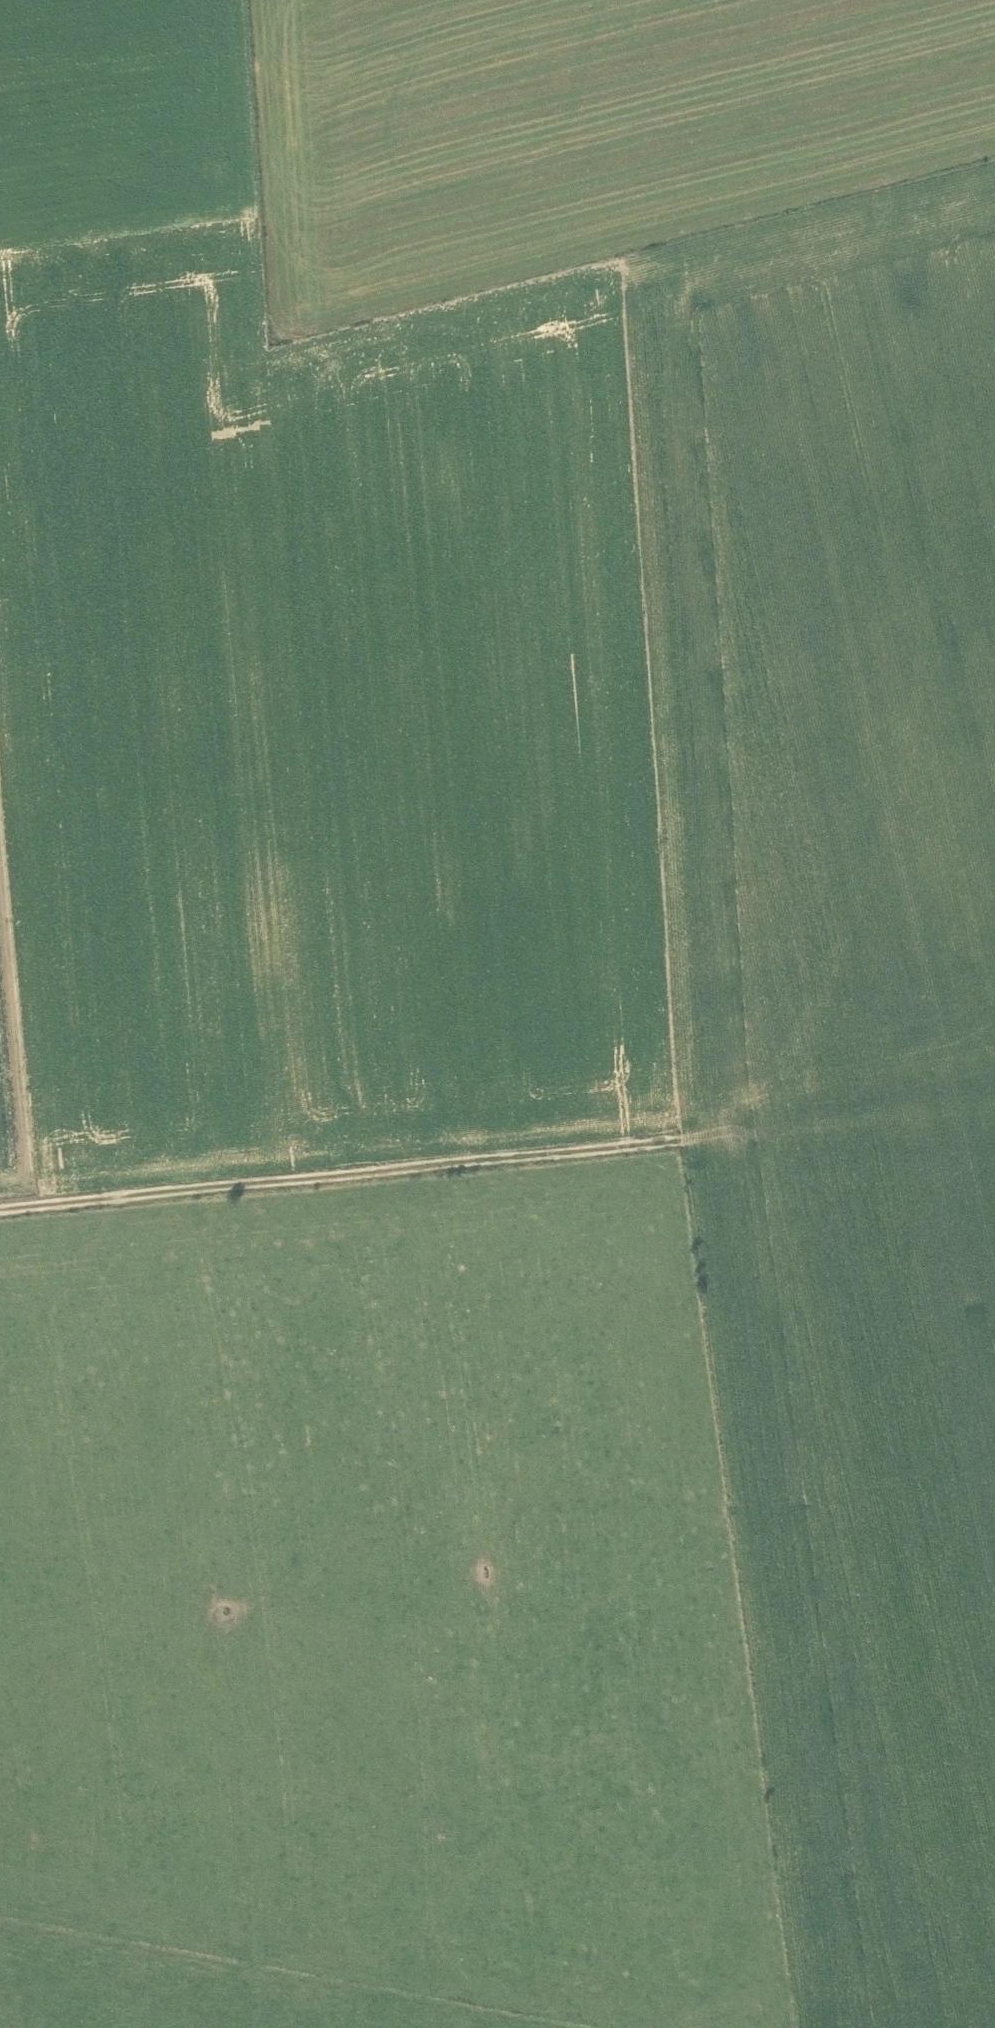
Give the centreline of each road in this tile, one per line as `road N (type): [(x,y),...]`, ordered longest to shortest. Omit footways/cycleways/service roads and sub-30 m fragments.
road 1 (track): [(0,1213),(671,1143)]

